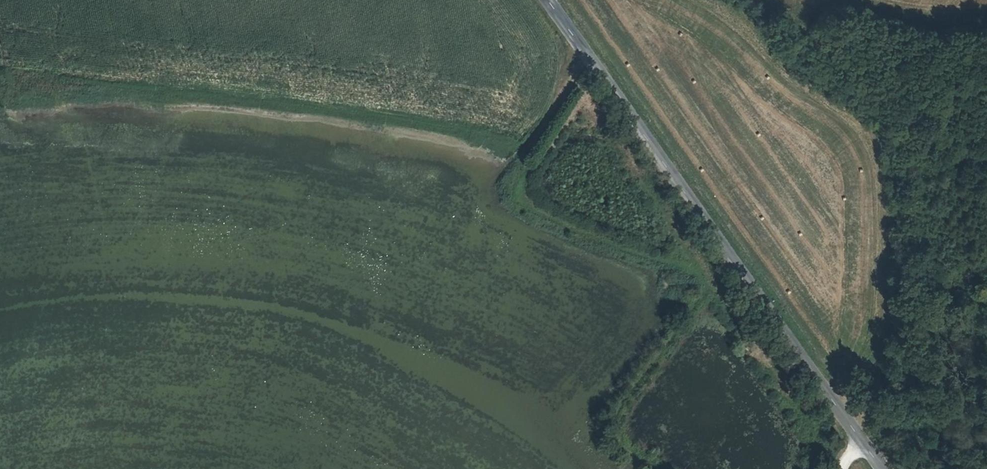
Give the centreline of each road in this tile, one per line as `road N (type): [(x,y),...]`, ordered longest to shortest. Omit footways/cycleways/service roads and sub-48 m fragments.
road 1 (tertiary): [(882,468),(548,0)]

